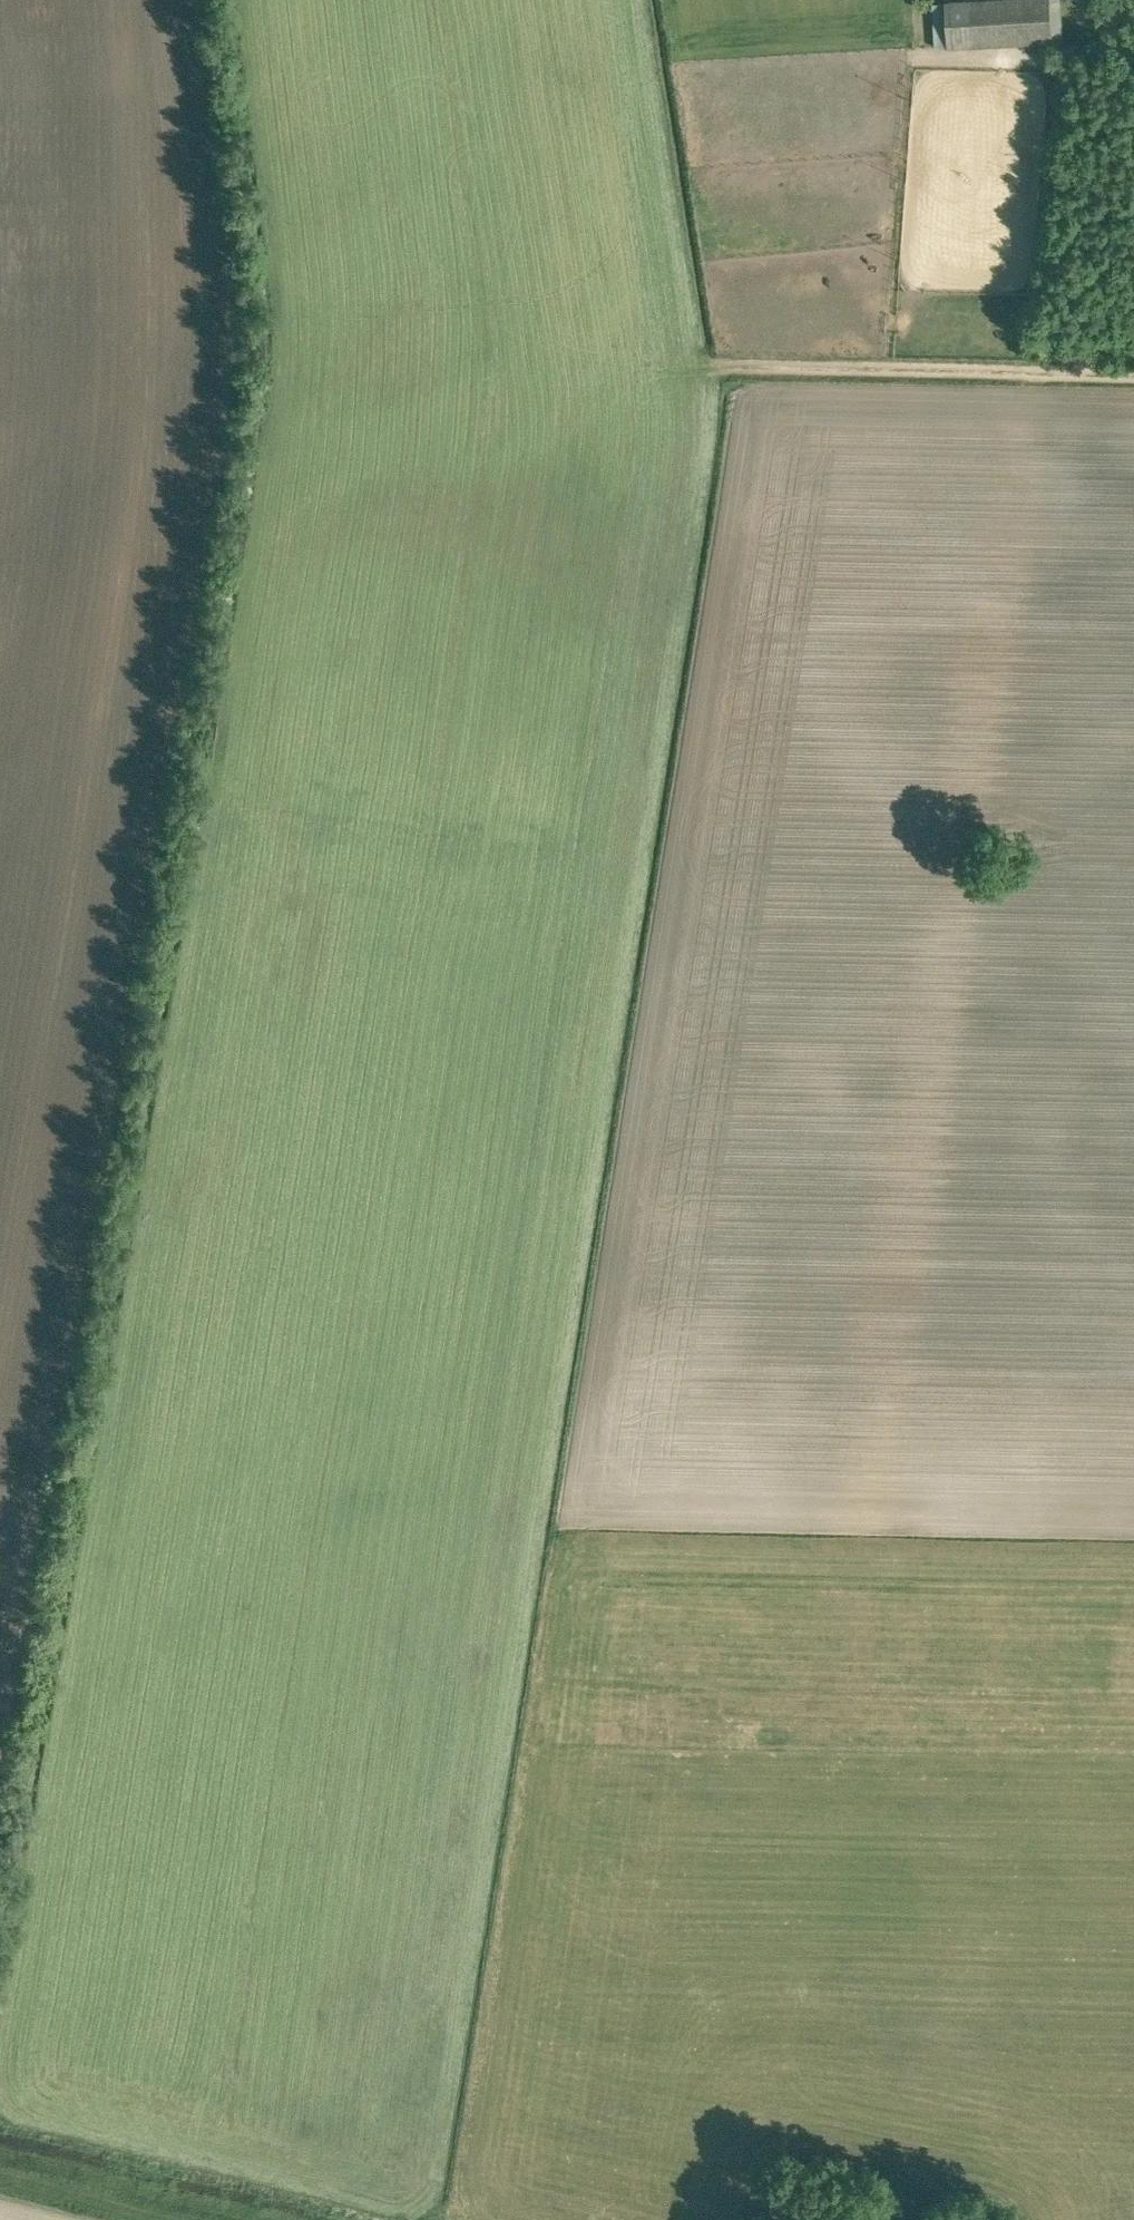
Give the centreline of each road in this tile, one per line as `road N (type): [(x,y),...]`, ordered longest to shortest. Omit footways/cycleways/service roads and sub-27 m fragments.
road 1 (track): [(0,2116),(436,2219)]
road 2 (track): [(0,2162),(16,2158),(62,2170),(97,2207),(153,2219)]

